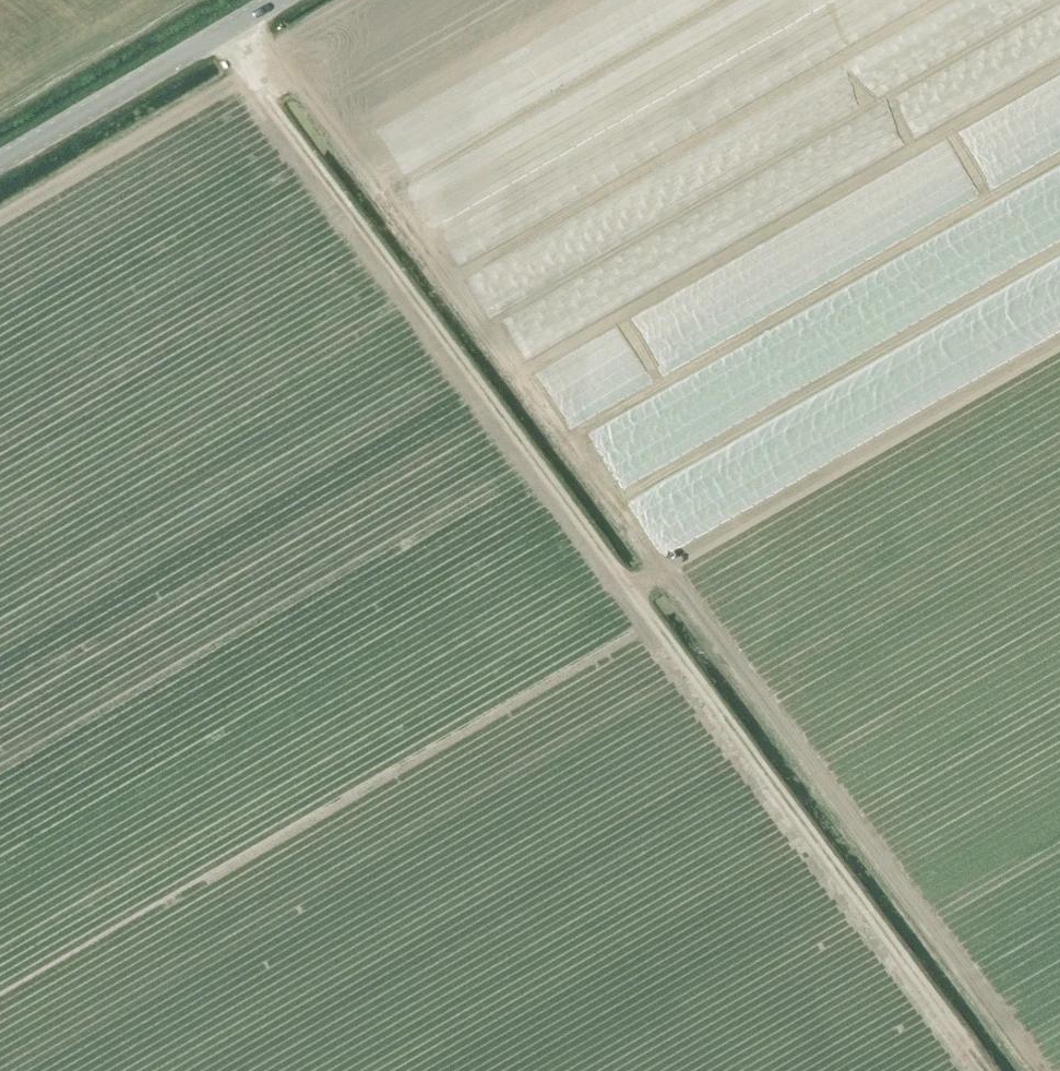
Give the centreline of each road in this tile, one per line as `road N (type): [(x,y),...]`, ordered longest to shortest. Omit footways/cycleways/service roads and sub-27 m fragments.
road 1 (unclassified): [(0,163),(281,0)]

